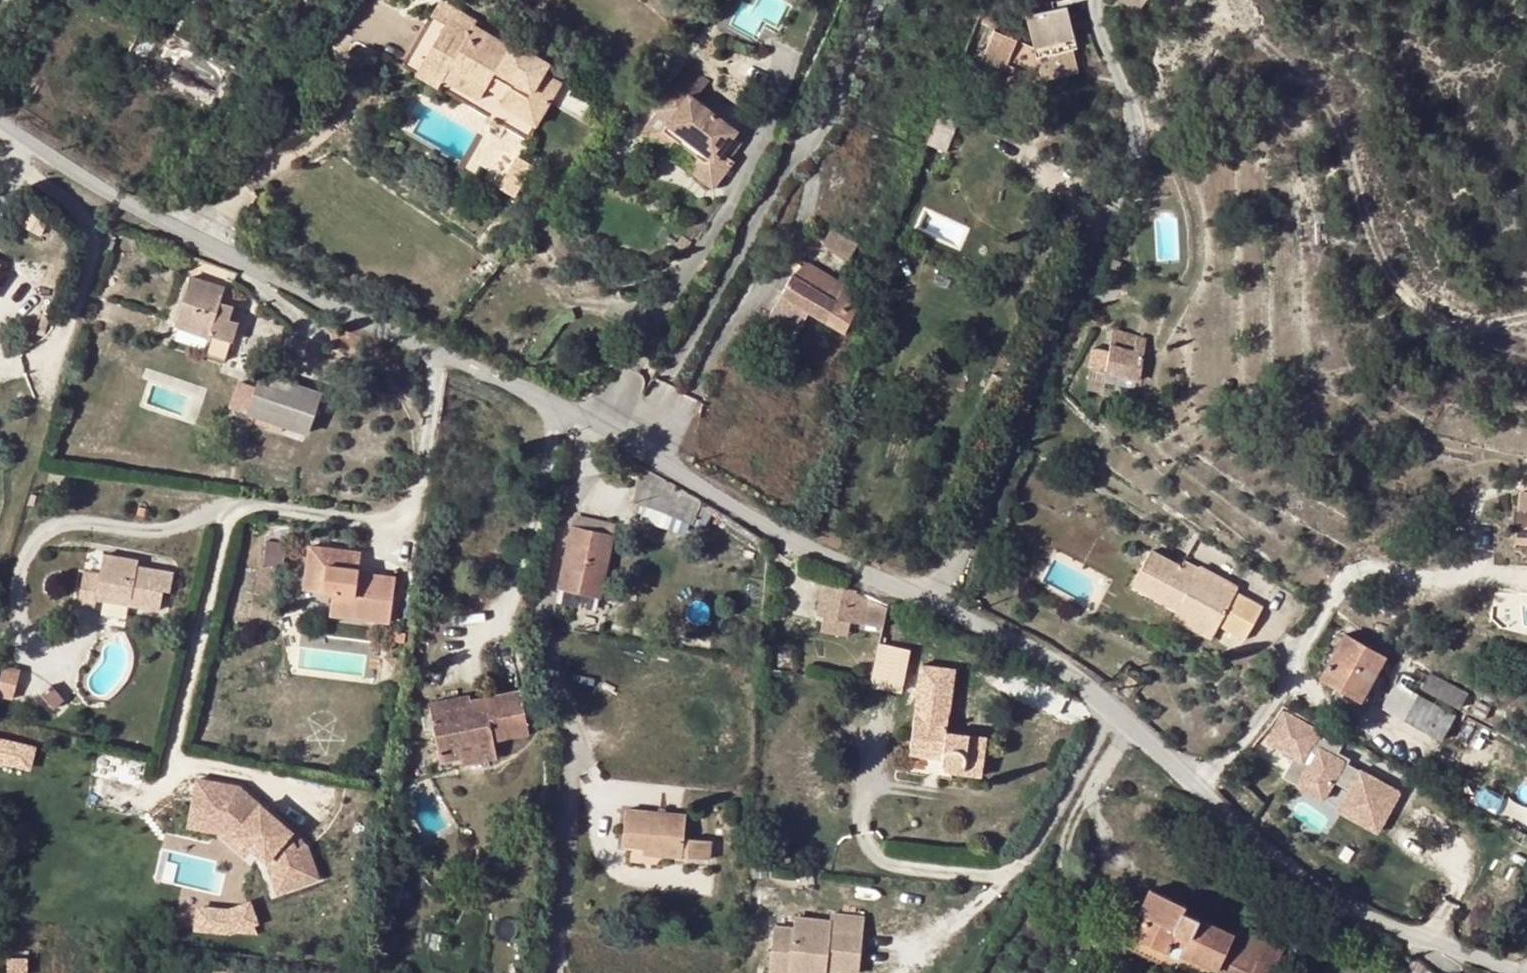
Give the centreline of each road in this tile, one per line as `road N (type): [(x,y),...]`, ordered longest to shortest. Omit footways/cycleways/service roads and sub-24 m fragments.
road 1 (unclassified): [(0,118),(159,226),(610,431),(933,602)]
road 2 (unclassified): [(933,602),(1071,664),(1313,892),(1409,939),(1521,972)]
road 3 (unclassified): [(933,602),(1134,136),(1127,89),(1098,22),(1098,0)]

